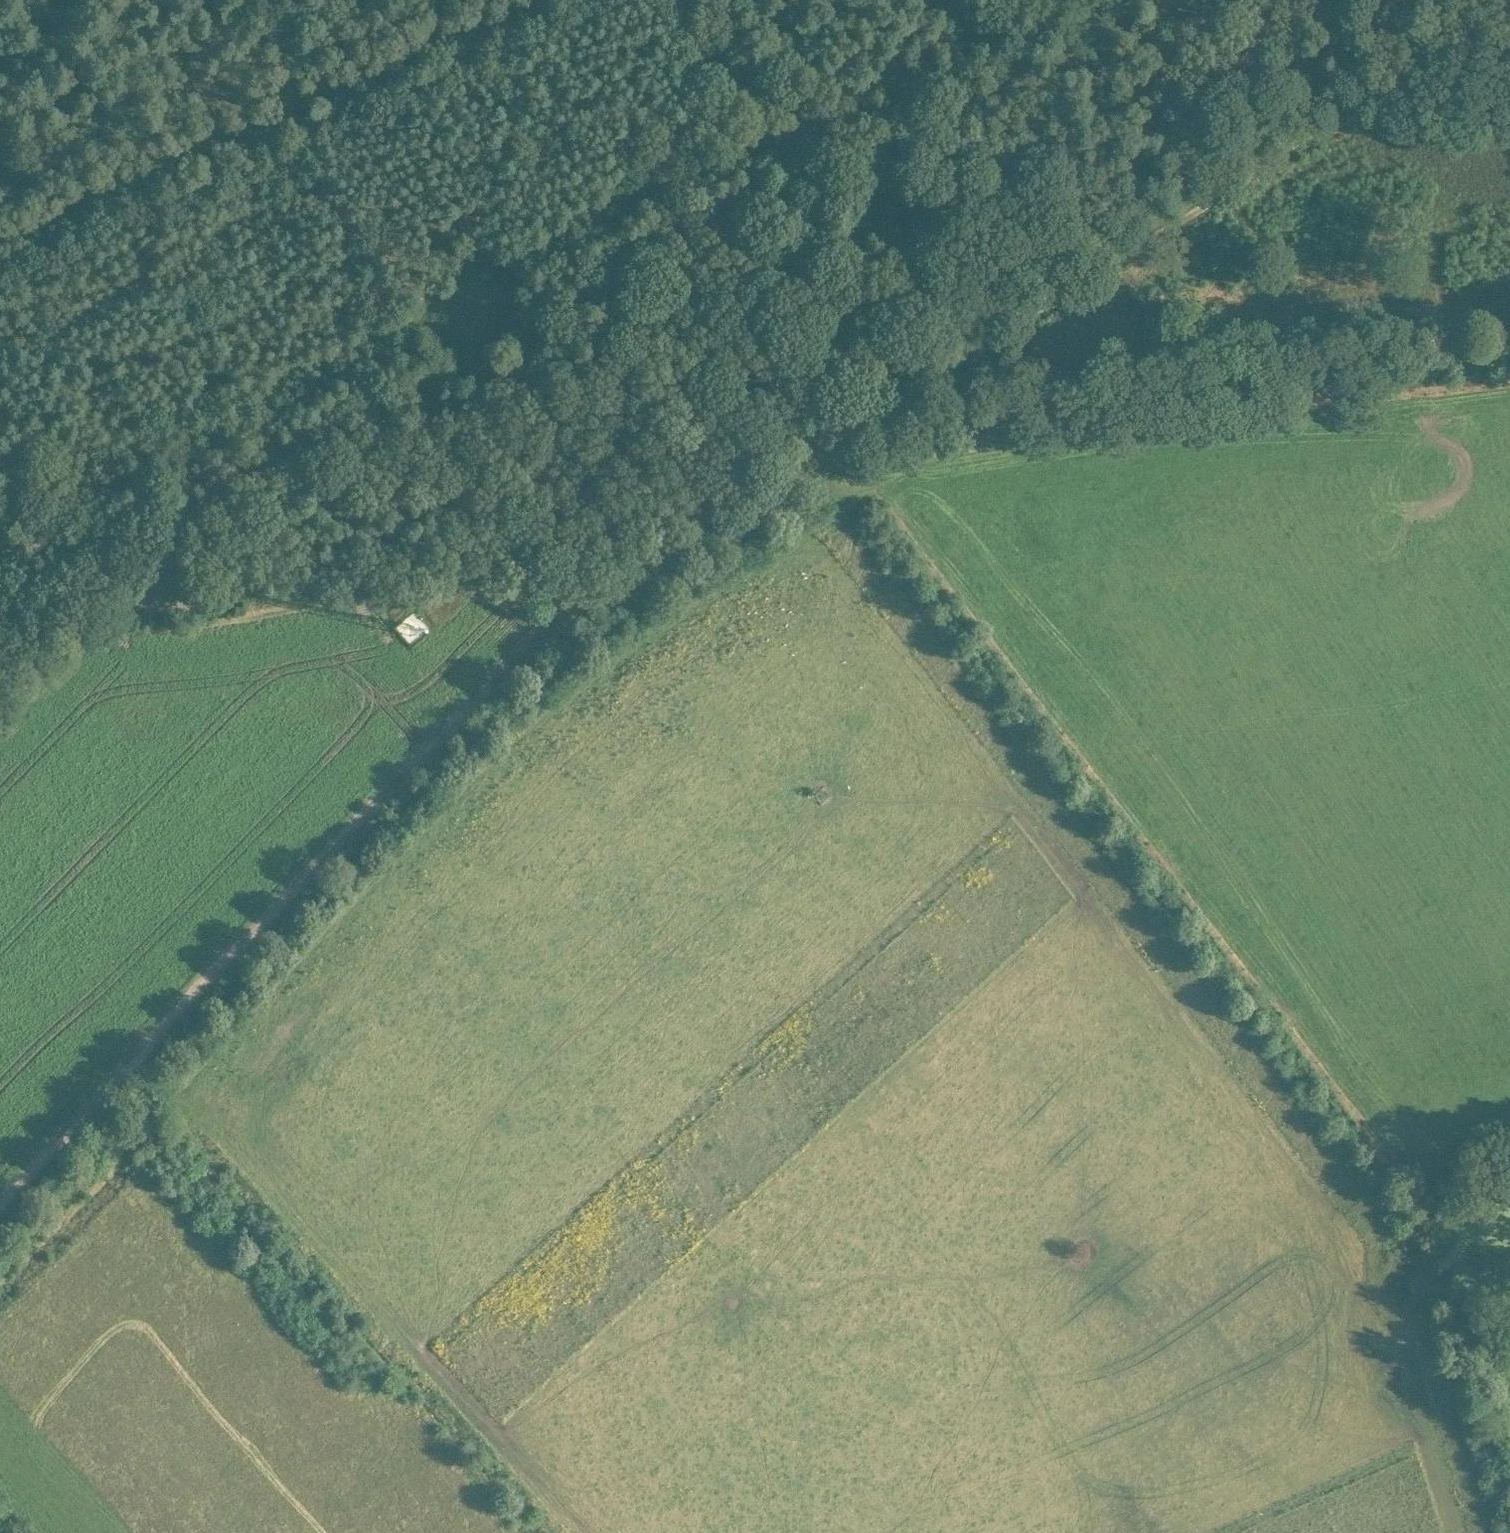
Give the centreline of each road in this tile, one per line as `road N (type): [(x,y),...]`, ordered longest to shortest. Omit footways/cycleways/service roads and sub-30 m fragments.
road 1 (track): [(0,1203),(239,941),(534,645),(735,501),(860,429),(898,396),(1386,76),(1509,6)]
road 2 (track): [(1509,357),(860,429)]

